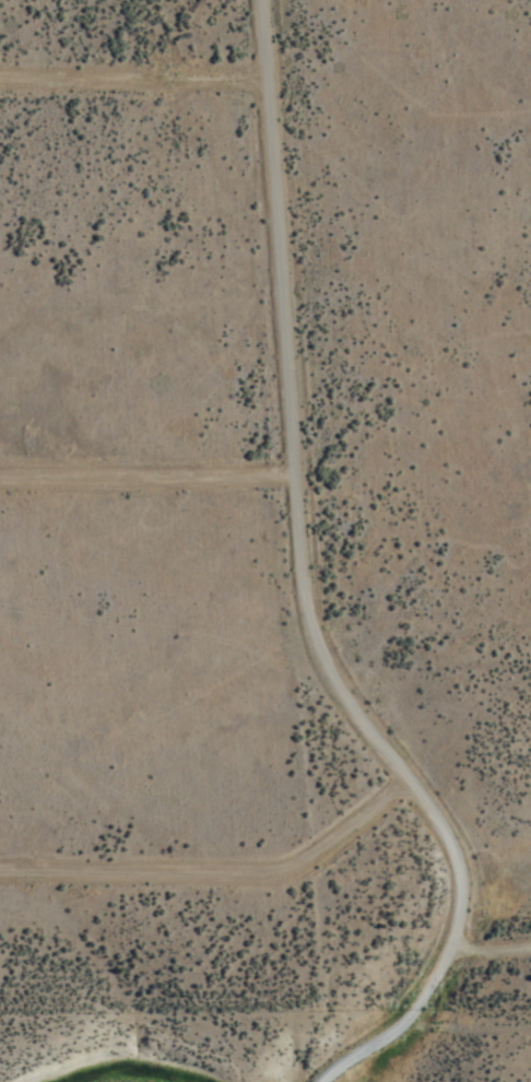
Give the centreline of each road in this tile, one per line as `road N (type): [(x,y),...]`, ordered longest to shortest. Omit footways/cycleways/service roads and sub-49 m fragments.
road 1 (residential): [(327,1081),(412,1023),(428,1001),(452,958),(462,887),(445,828),(350,697),(311,605),(265,0)]
road 2 (residential): [(411,783),(320,858),(272,879),(0,876)]
road 3 (residential): [(0,486),(302,482)]
road 4 (residential): [(271,80),(0,81)]

